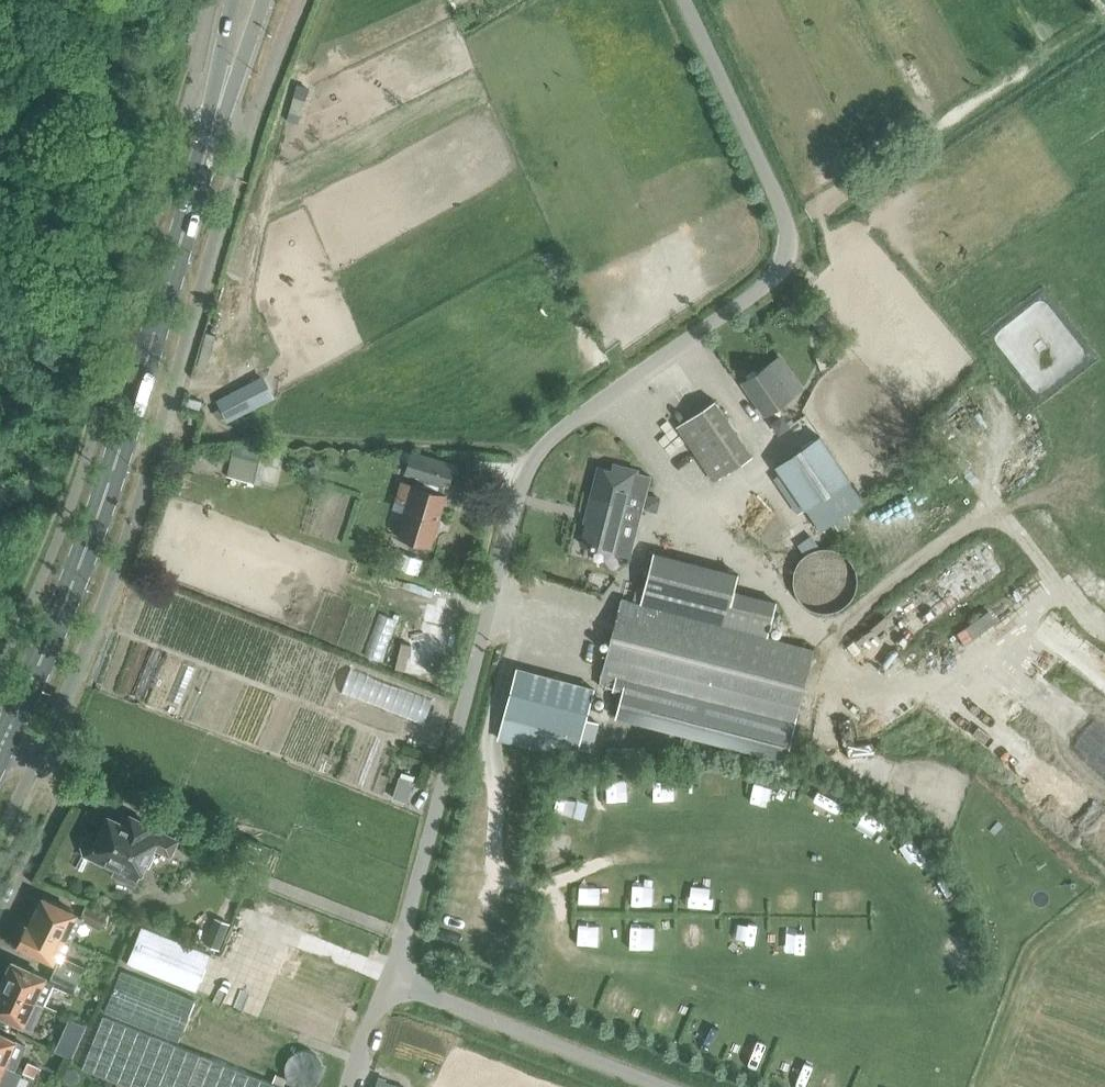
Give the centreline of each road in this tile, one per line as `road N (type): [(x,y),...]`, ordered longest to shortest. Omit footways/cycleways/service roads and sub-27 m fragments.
road 1 (unclassified): [(390,981),(529,463),(571,420),(773,277),(787,242),(775,190),(685,0)]
road 2 (secondary): [(1,746),(113,473),(249,0)]
road 3 (track): [(1104,630),(1004,520),(964,531),(821,634)]
road 4 (unclassified): [(659,1086),(390,981)]
road 5 (residential): [(1,746),(68,792),(0,927)]

